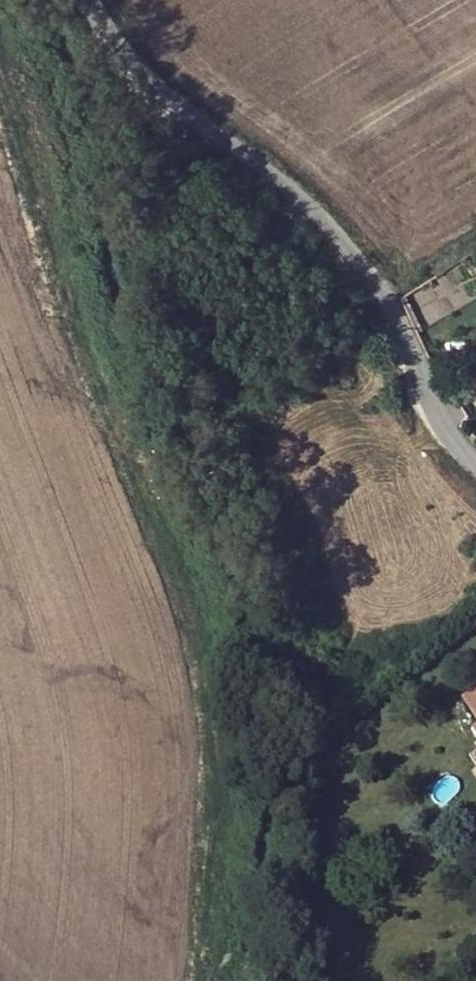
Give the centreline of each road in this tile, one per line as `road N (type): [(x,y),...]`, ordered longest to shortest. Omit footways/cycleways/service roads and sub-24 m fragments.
road 1 (residential): [(85,0),(173,105),(327,227),(377,278),(418,375),(475,467)]

